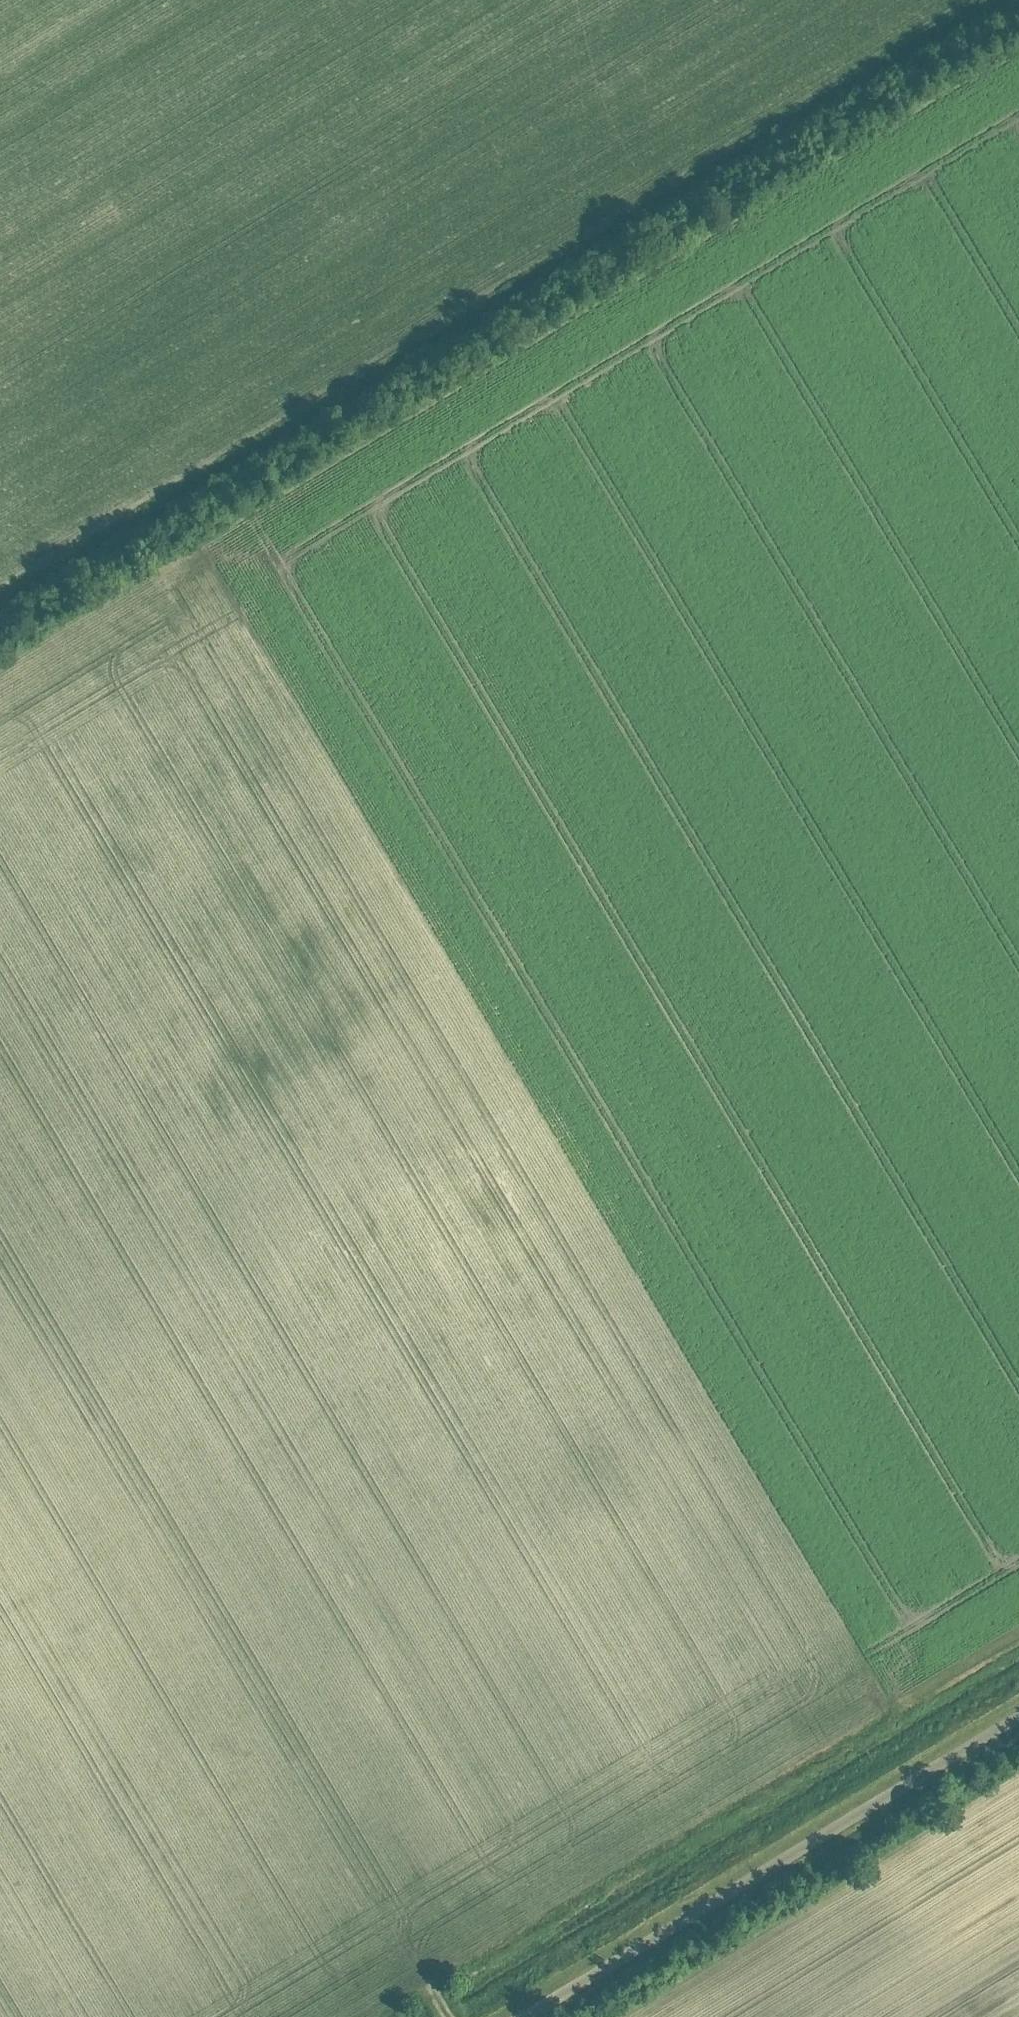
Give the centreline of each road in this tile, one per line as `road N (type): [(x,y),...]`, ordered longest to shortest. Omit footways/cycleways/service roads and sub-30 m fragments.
road 1 (residential): [(526,2016),(1018,1717)]

